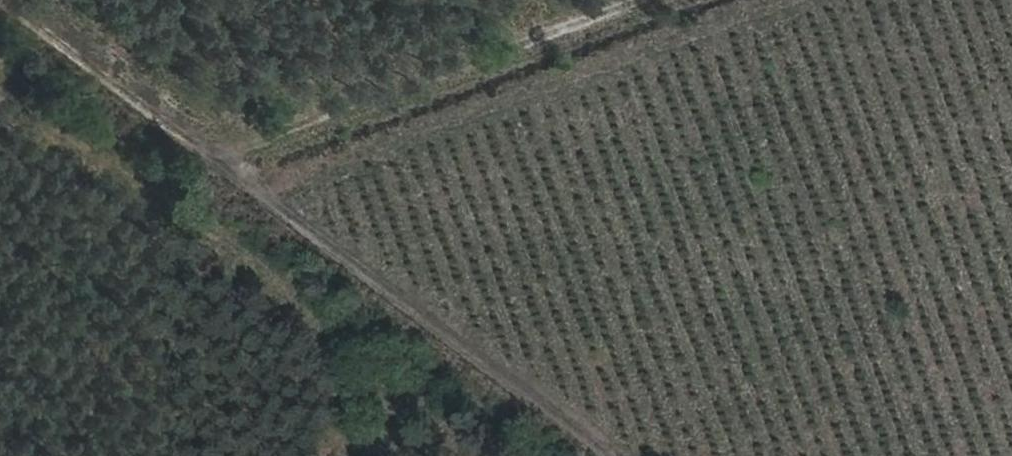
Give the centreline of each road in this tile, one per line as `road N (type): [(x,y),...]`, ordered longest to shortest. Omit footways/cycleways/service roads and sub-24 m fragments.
road 1 (track): [(607,455),(228,153),(104,38),(47,0)]
road 2 (track): [(650,0),(228,153)]

